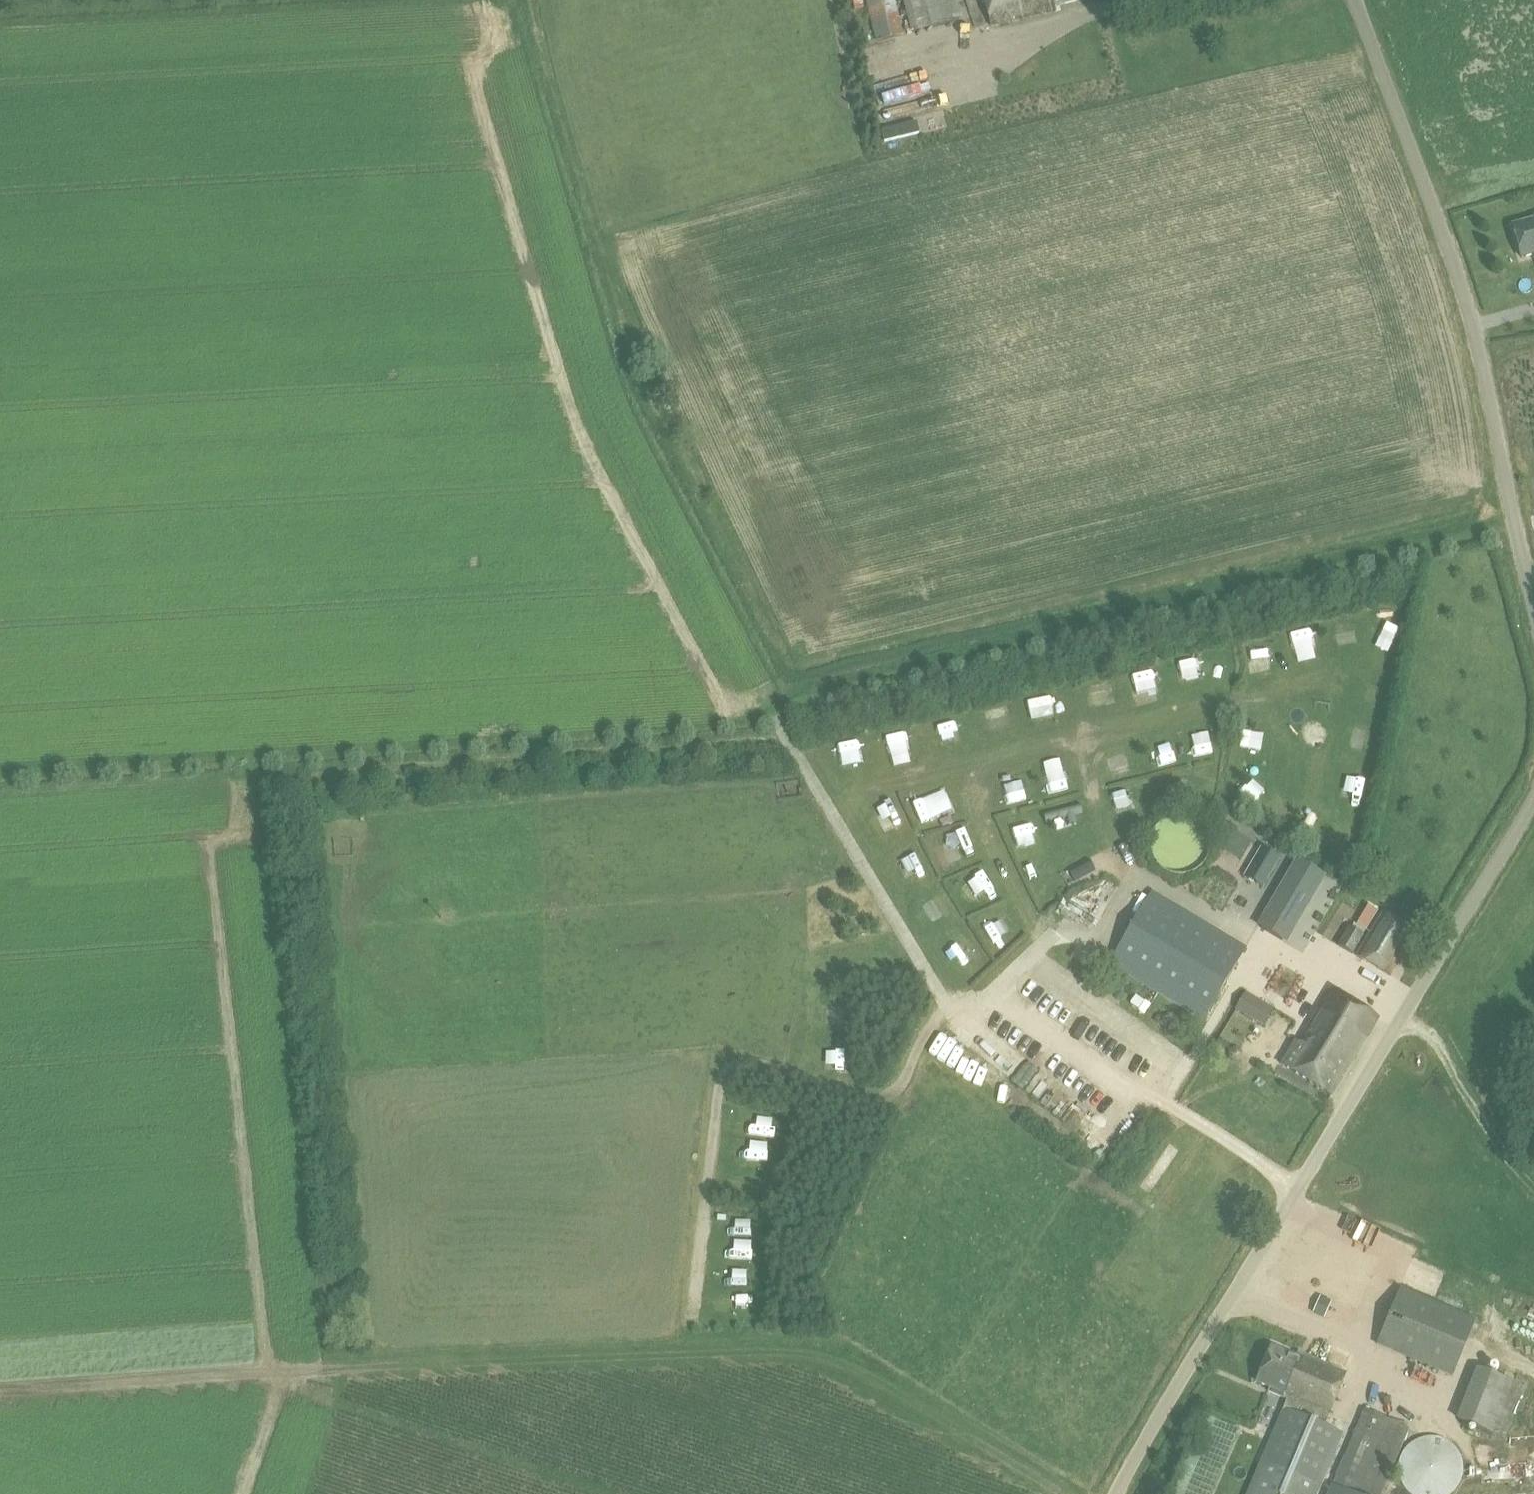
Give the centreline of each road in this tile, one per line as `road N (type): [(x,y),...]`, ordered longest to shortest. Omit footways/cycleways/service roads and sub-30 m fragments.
road 1 (unclassified): [(1119,1493),(1332,1131),(1533,812)]
road 2 (unclassified): [(1533,616),(1472,323),(1356,0)]

